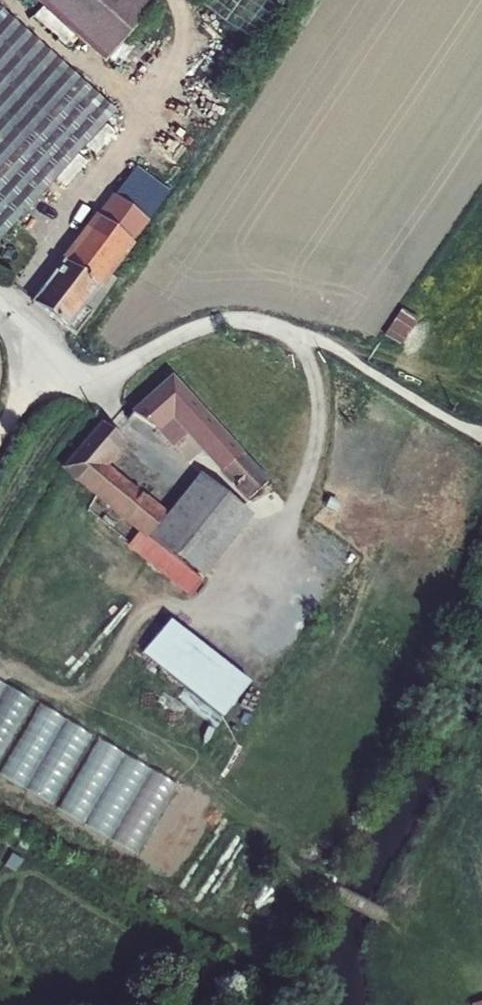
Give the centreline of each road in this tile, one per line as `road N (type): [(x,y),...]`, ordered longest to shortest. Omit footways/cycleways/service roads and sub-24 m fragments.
road 1 (track): [(179,0),(189,46),(10,311)]

